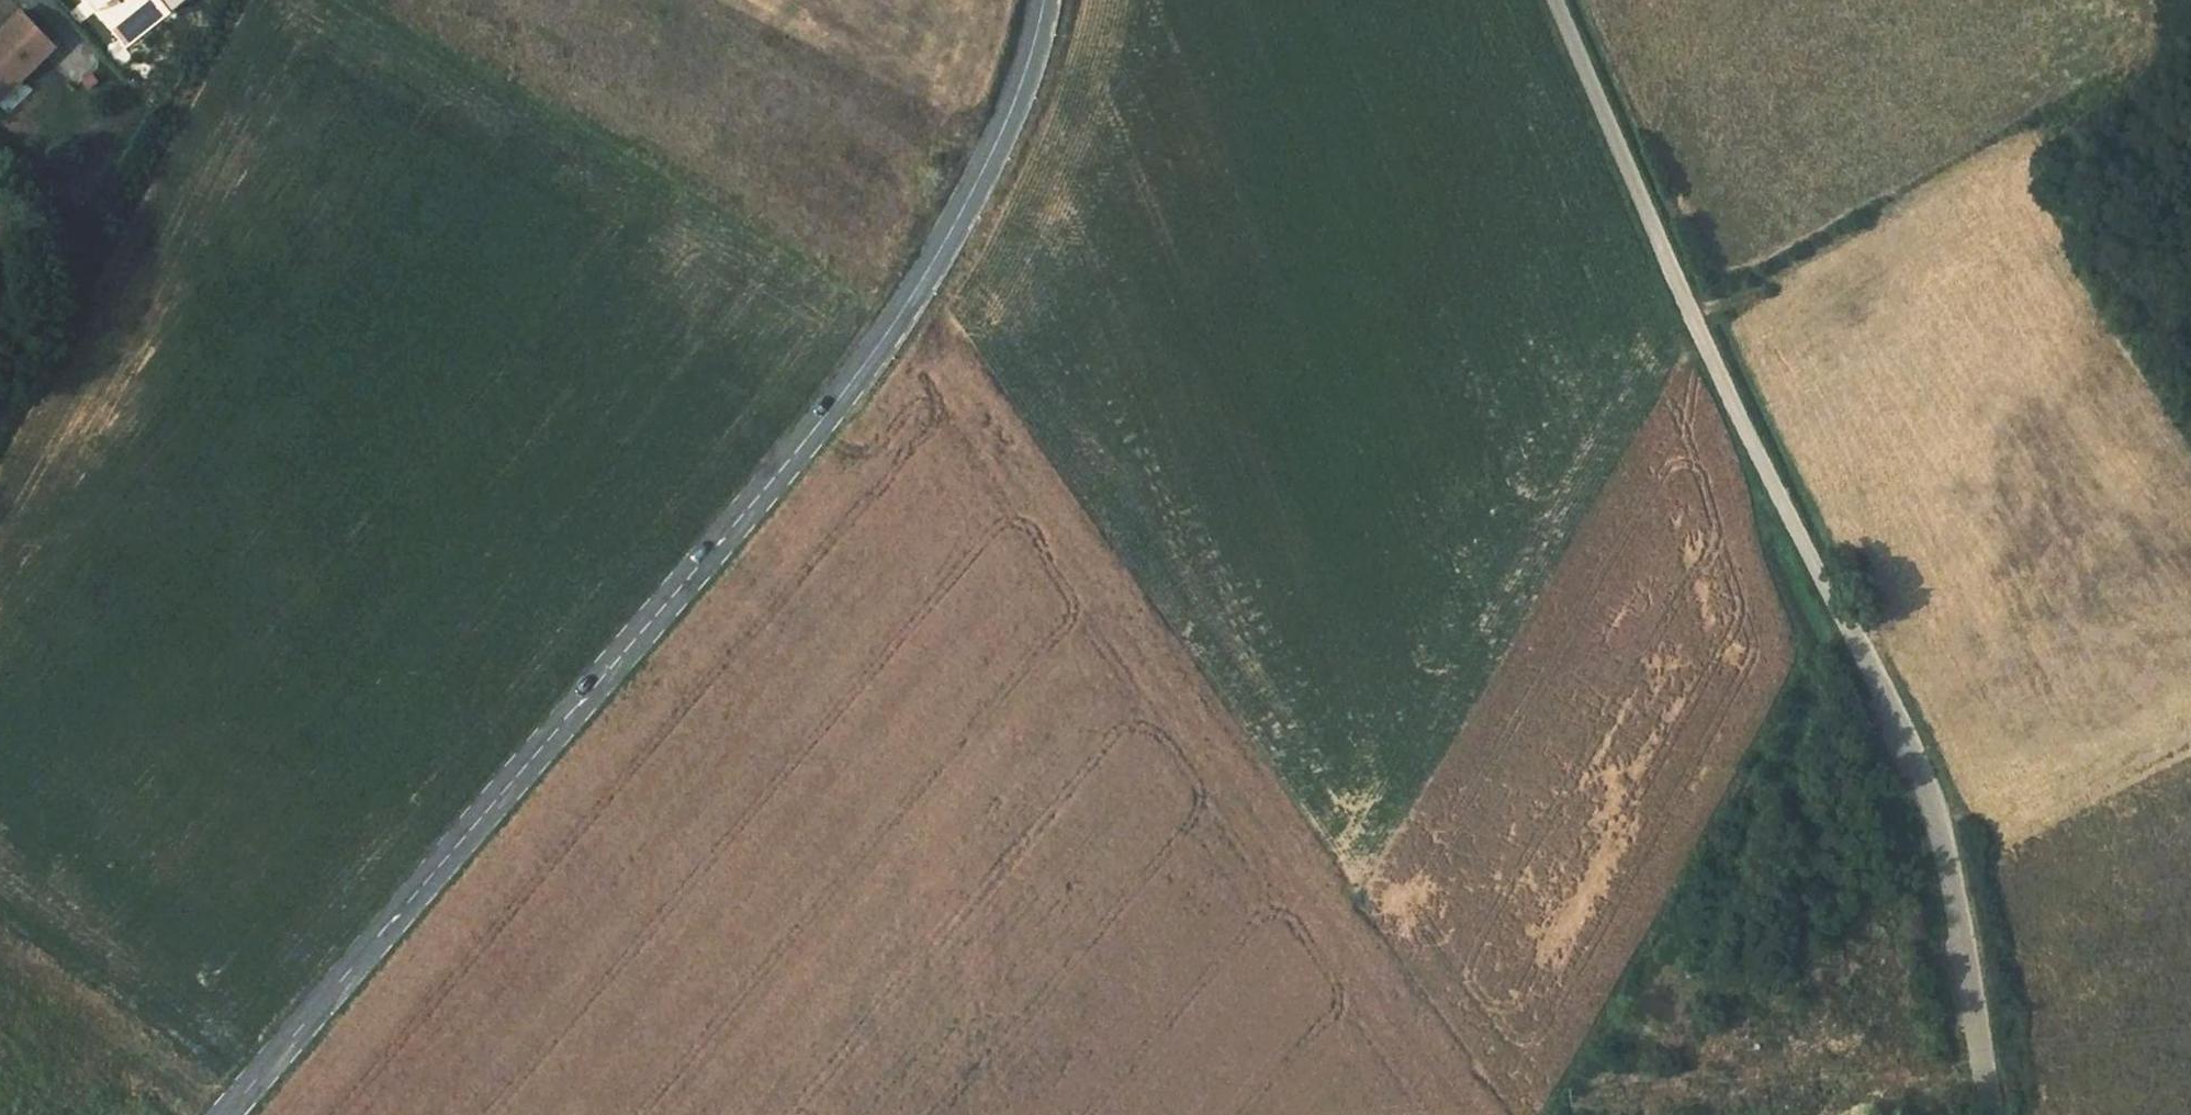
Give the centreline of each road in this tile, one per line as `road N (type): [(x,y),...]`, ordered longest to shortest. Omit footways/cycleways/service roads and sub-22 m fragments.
road 1 (tertiary): [(230,1114),(899,313),(987,163),(1027,68),(1043,0)]
road 2 (unclassified): [(1989,1114),(1942,841),(1558,0)]

